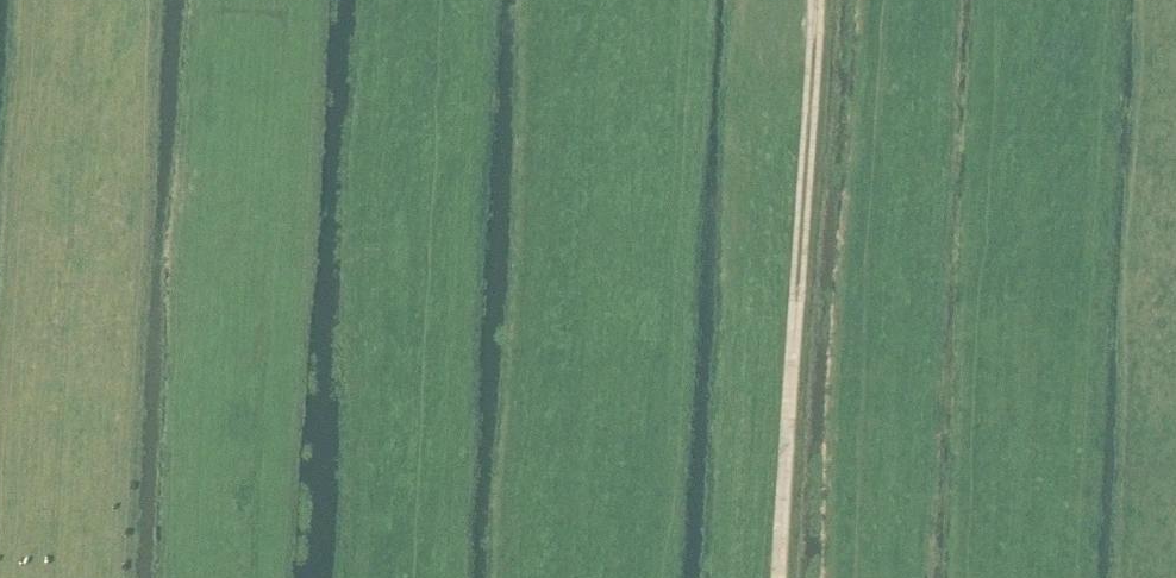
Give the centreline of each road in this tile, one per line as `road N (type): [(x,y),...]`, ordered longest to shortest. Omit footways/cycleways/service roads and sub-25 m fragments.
road 1 (track): [(811,0),(777,577)]

